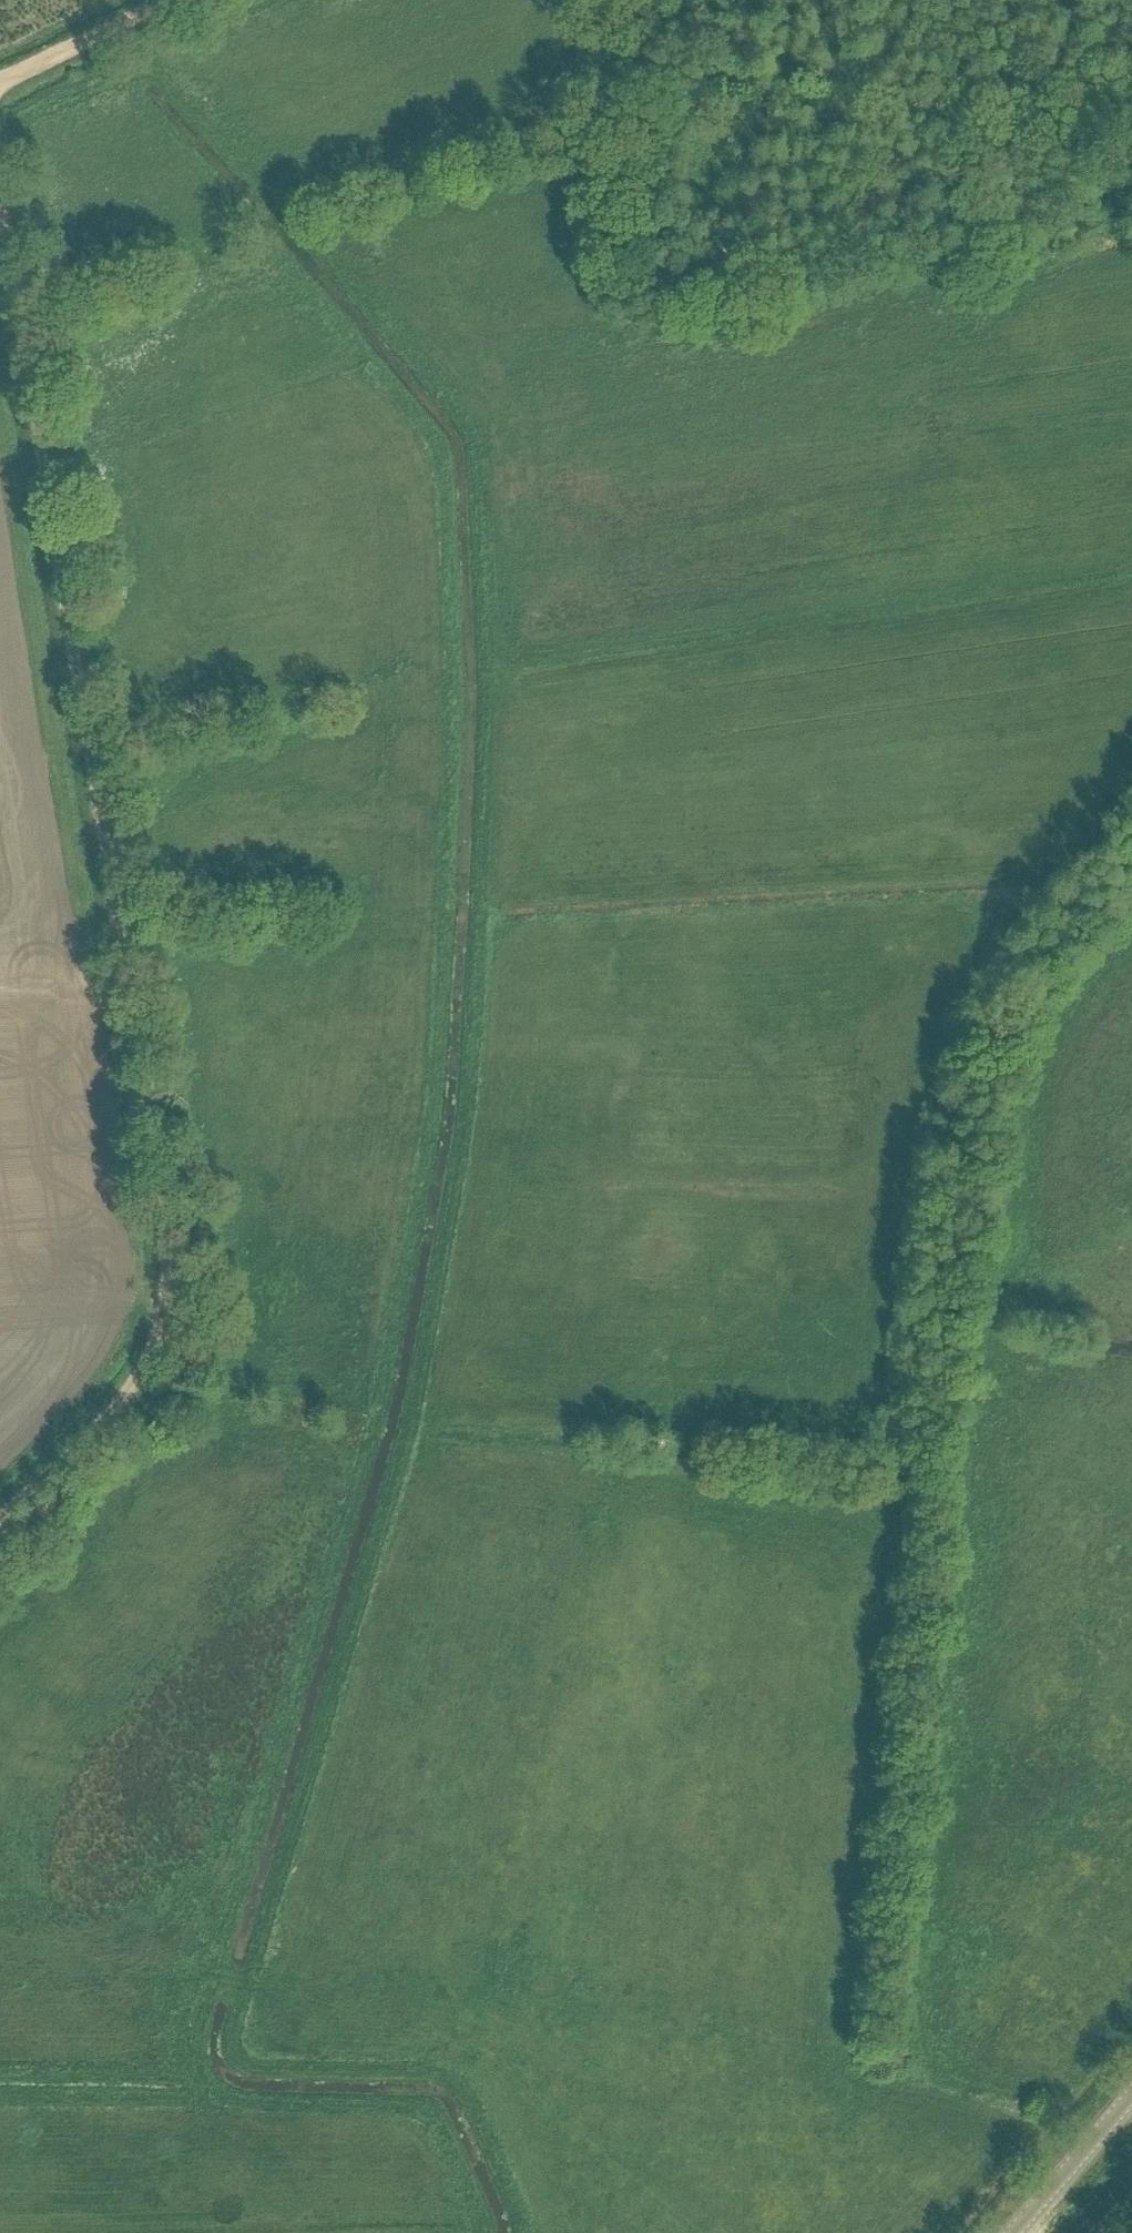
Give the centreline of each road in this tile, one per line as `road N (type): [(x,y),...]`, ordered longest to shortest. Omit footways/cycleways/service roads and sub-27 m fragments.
road 1 (track): [(0,1521),(103,1411),(157,1334),(166,1290),(166,1225),(0,221)]
road 2 (track): [(170,0),(0,81)]
road 3 (tertiary): [(1131,2096),(1015,2232)]

